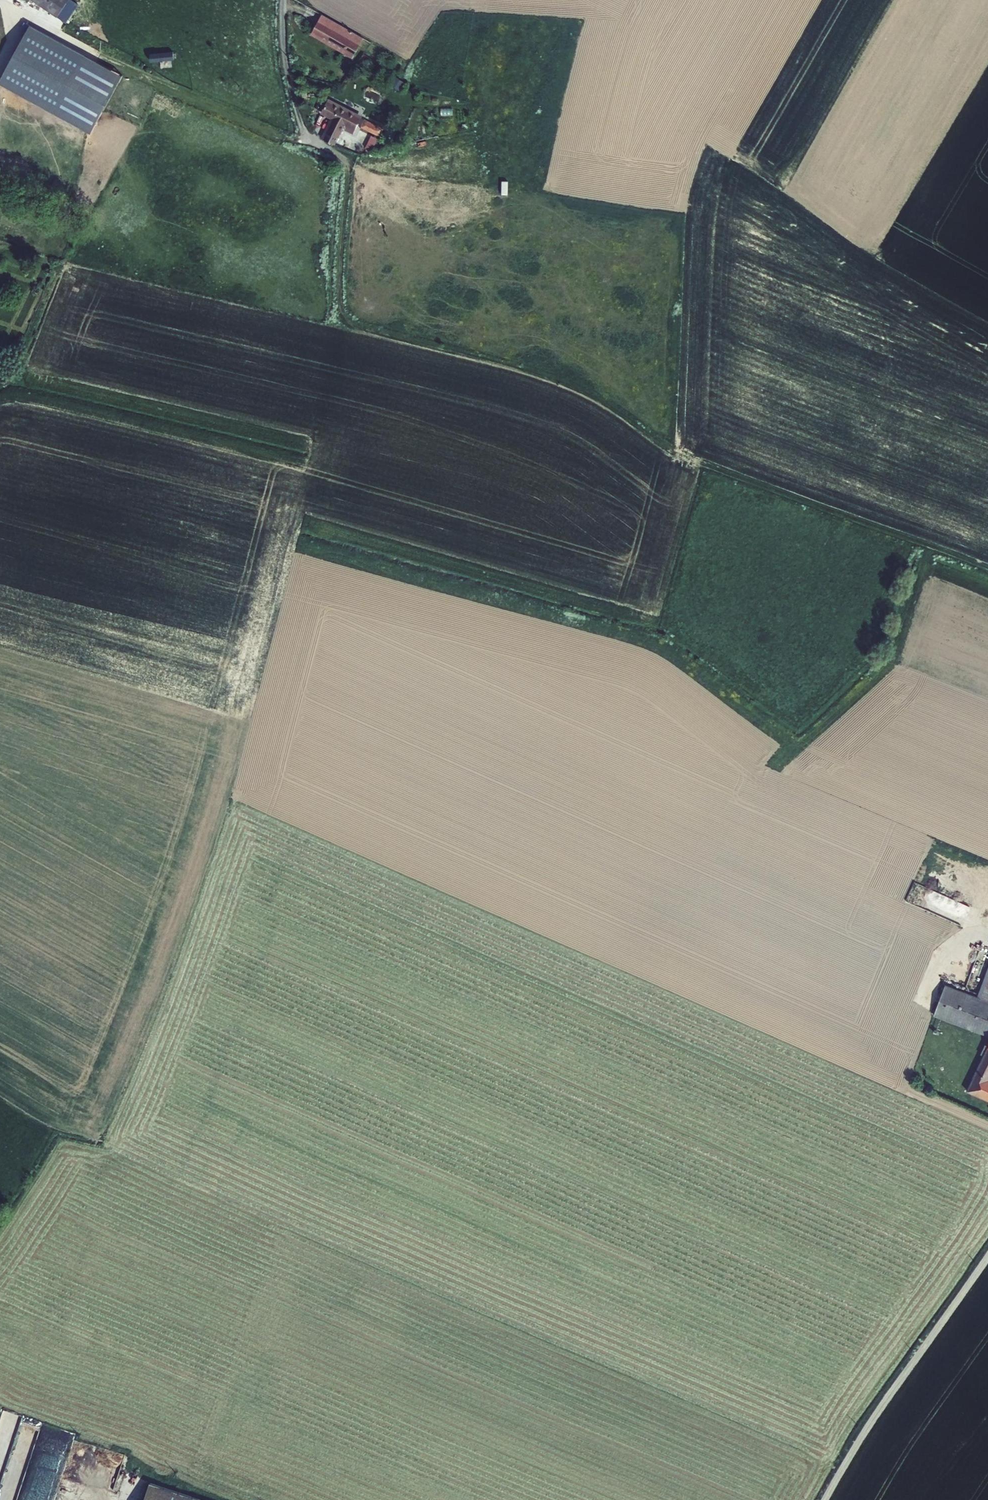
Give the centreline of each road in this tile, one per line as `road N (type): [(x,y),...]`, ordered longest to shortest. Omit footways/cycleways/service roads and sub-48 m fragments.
road 1 (track): [(286,0),(290,79),(308,131),(345,162),(345,318),(536,378),(728,476),(987,574)]
road 2 (unclassified): [(987,1259),(887,1396),(825,1499)]

